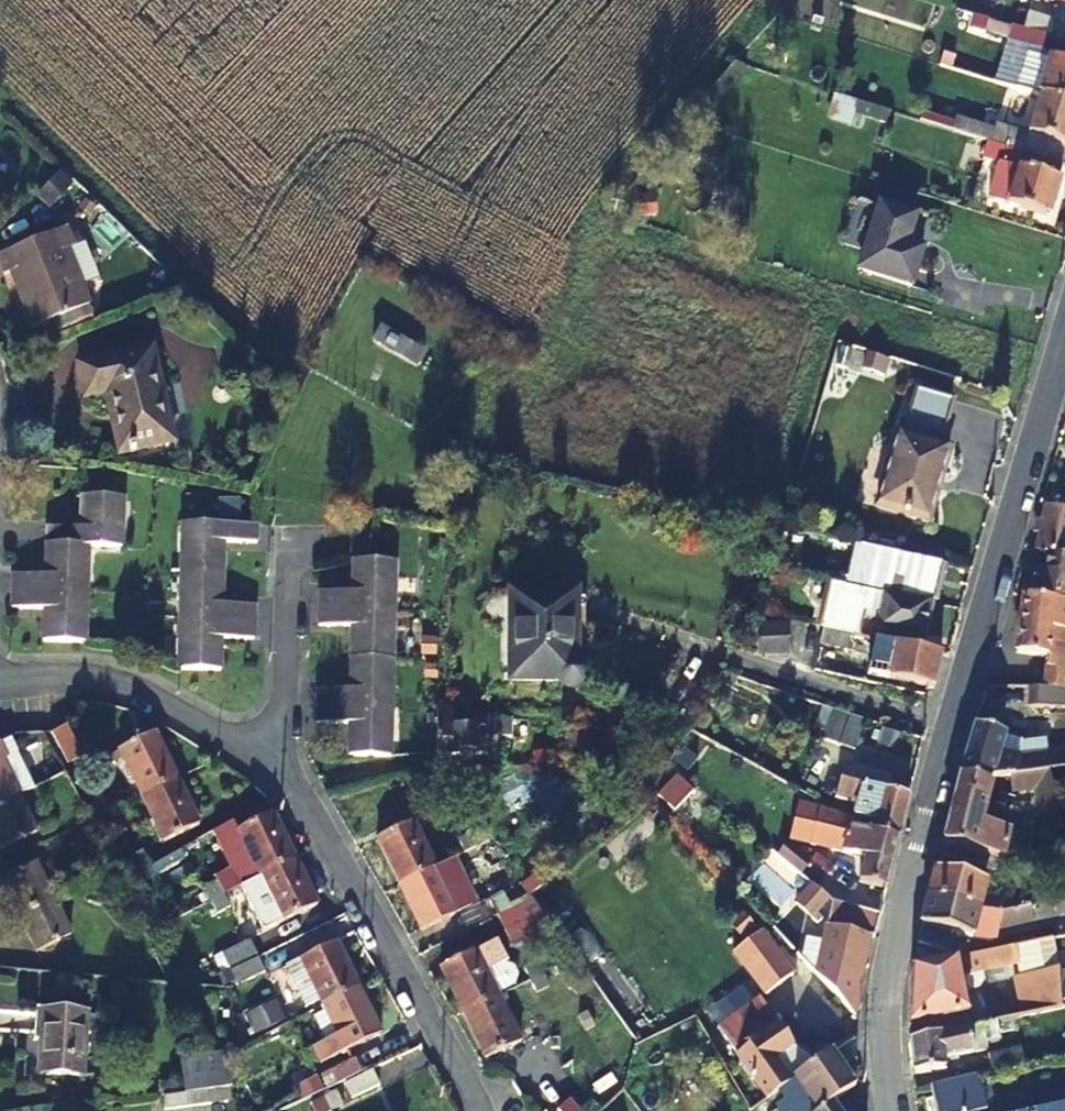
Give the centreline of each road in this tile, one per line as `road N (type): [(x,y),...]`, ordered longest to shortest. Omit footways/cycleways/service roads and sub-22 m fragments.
road 1 (residential): [(895,1110),(888,962),(941,732),(1064,335)]
road 2 (residential): [(277,760),(479,1110)]
road 3 (residential): [(0,683),(99,678),(277,760)]
road 4 (residential): [(277,760),(281,546)]

